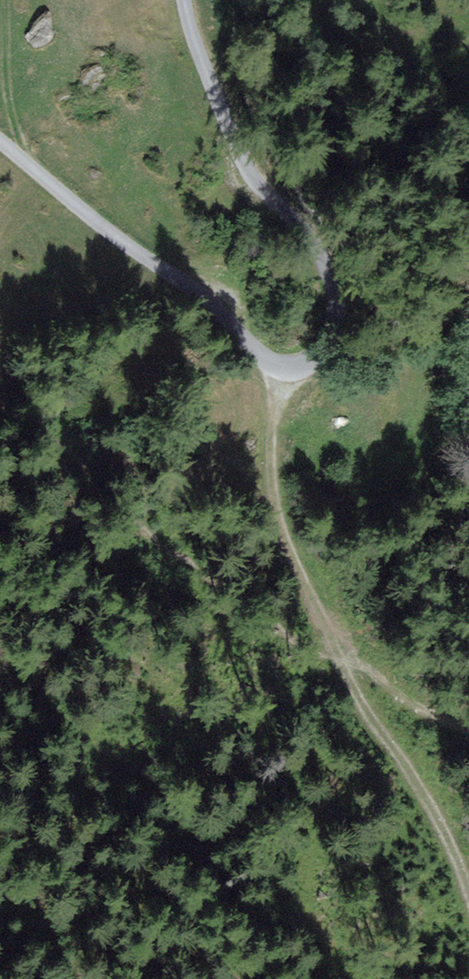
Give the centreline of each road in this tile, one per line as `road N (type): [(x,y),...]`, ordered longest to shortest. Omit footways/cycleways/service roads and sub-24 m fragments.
road 1 (track): [(186,0),(246,167),(316,244),(334,281),(339,324),(326,352),(296,369),(275,367)]
road 2 (track): [(275,367),(276,480),(307,582),(387,681),(468,727)]
road 3 (track): [(307,582),(418,789),(468,906)]
road 4 (track): [(275,367),(207,301),(0,141)]

